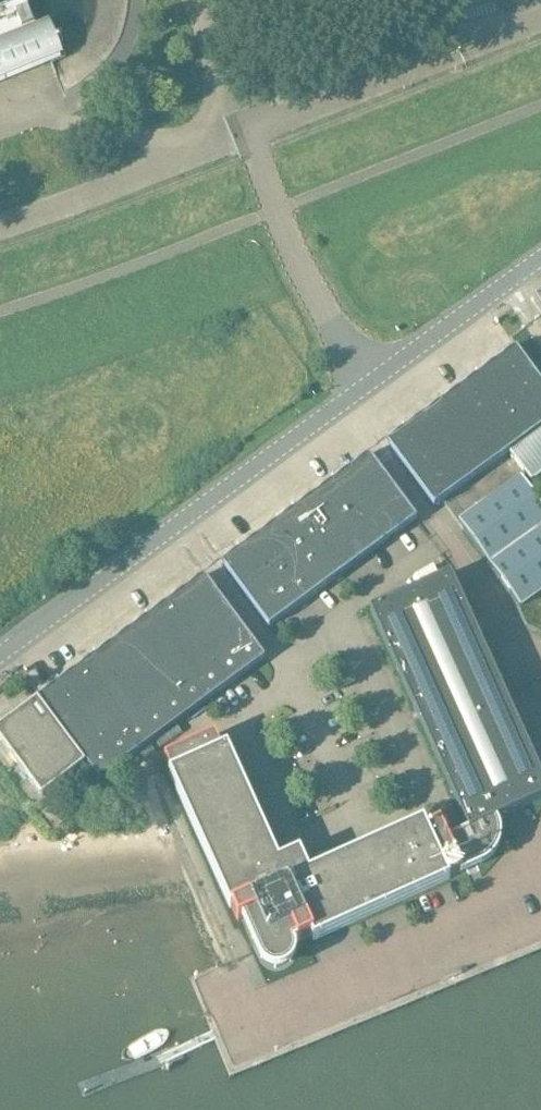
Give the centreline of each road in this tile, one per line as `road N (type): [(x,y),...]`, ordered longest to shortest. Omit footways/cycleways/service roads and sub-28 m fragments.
road 1 (unclassified): [(0,653),(372,381)]
road 2 (unclassified): [(372,381),(331,324),(247,136)]
road 3 (unclassified): [(372,381),(540,261)]

